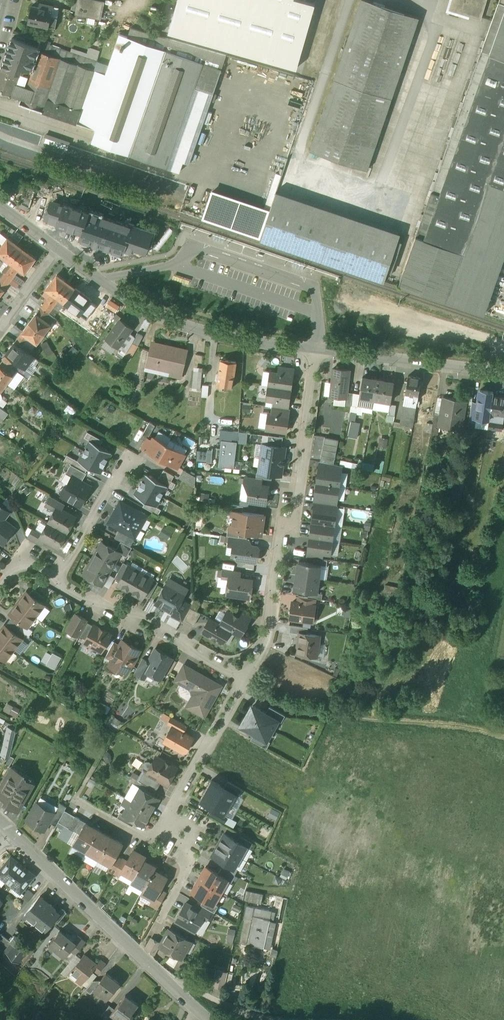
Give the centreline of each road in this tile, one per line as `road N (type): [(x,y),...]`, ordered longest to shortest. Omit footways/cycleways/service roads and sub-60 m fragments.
road 1 (residential): [(317,349),(267,637),(245,679)]
road 2 (residential): [(245,679),(161,826),(192,857),(160,921)]
road 3 (residential): [(58,250),(166,320),(317,349)]
road 4 (residential): [(201,1019),(12,836)]
road 5 (residential): [(245,679),(152,624),(124,621),(56,583)]
road 6 (residential): [(317,349),(503,374)]
road 7 (residential): [(56,583),(124,468)]

